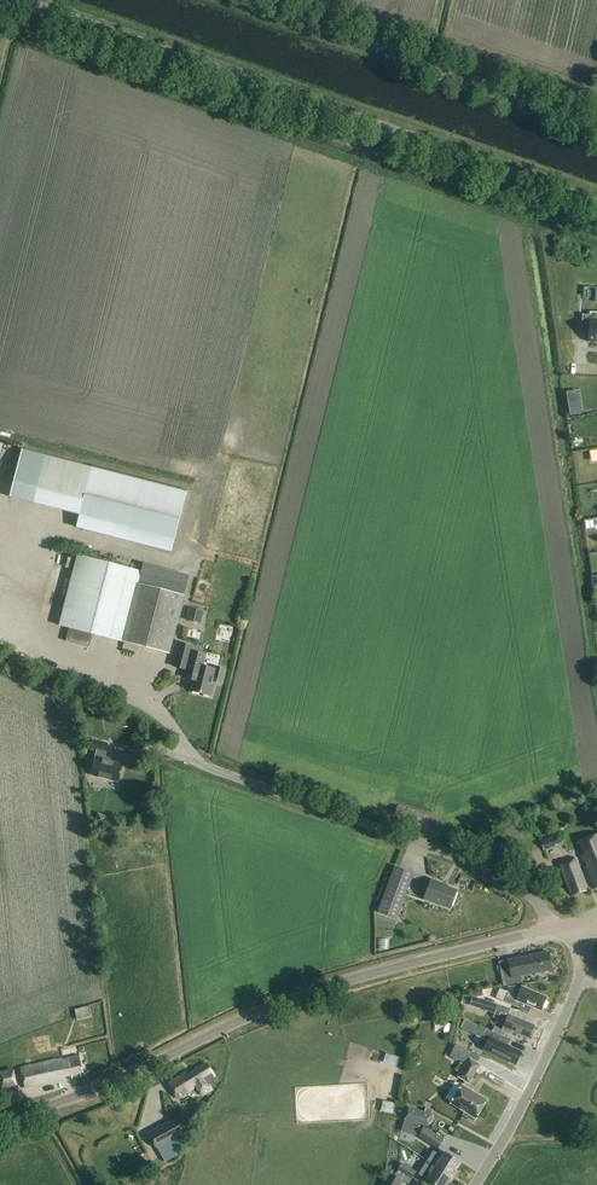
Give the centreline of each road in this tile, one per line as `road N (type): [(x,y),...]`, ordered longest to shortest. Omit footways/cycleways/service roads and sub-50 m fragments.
road 1 (tertiary): [(596,206),(12,0)]
road 2 (unclassified): [(0,1118),(75,1097),(333,986),(555,928)]
road 3 (residential): [(555,928),(509,881),(196,761)]
road 4 (unclassified): [(596,126),(243,0)]
road 5 (unclassified): [(475,1184),(589,962)]

